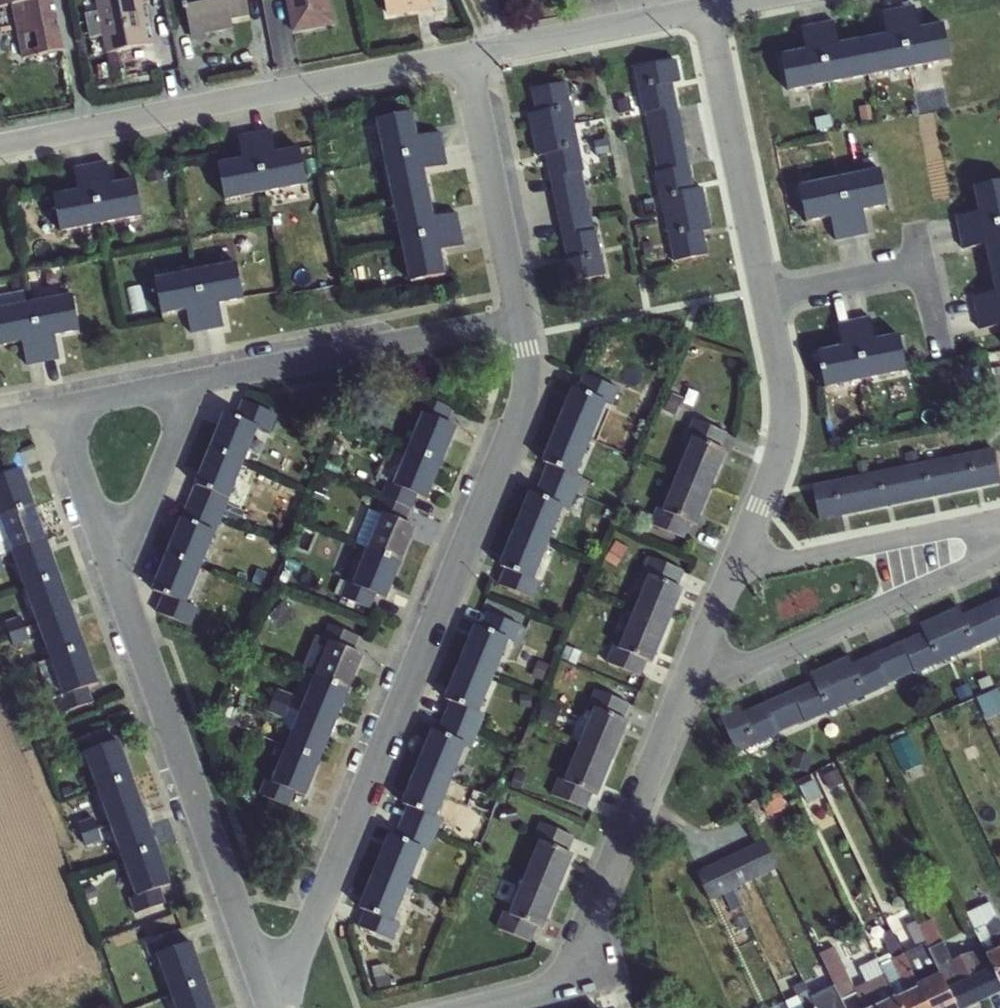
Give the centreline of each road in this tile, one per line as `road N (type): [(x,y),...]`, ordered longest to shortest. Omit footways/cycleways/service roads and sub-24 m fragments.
road 1 (residential): [(513,299),(529,381),(280,1007)]
road 2 (residential): [(466,58),(0,146)]
road 3 (residential): [(119,577),(280,1007)]
road 4 (residential): [(480,1007),(579,980),(697,676)]
road 5 (residential): [(697,676),(999,551)]
road 6 (residential): [(513,299),(210,372)]
road 7 (residential): [(768,292),(708,11)]
road 8 (residential): [(742,560),(795,423),(768,292)]
road 9 (residential): [(999,514),(742,560)]
road 10 (residential): [(708,11),(466,58)]
road 11 (residential): [(466,58),(513,299)]
road 12 (residential): [(768,292),(921,264),(934,334)]
road 13 (residential): [(119,577),(210,372)]
road 14 (residential): [(56,410),(119,577)]
road 15 (residential): [(210,372),(56,410)]
road 16 (residential): [(697,676),(742,560)]

